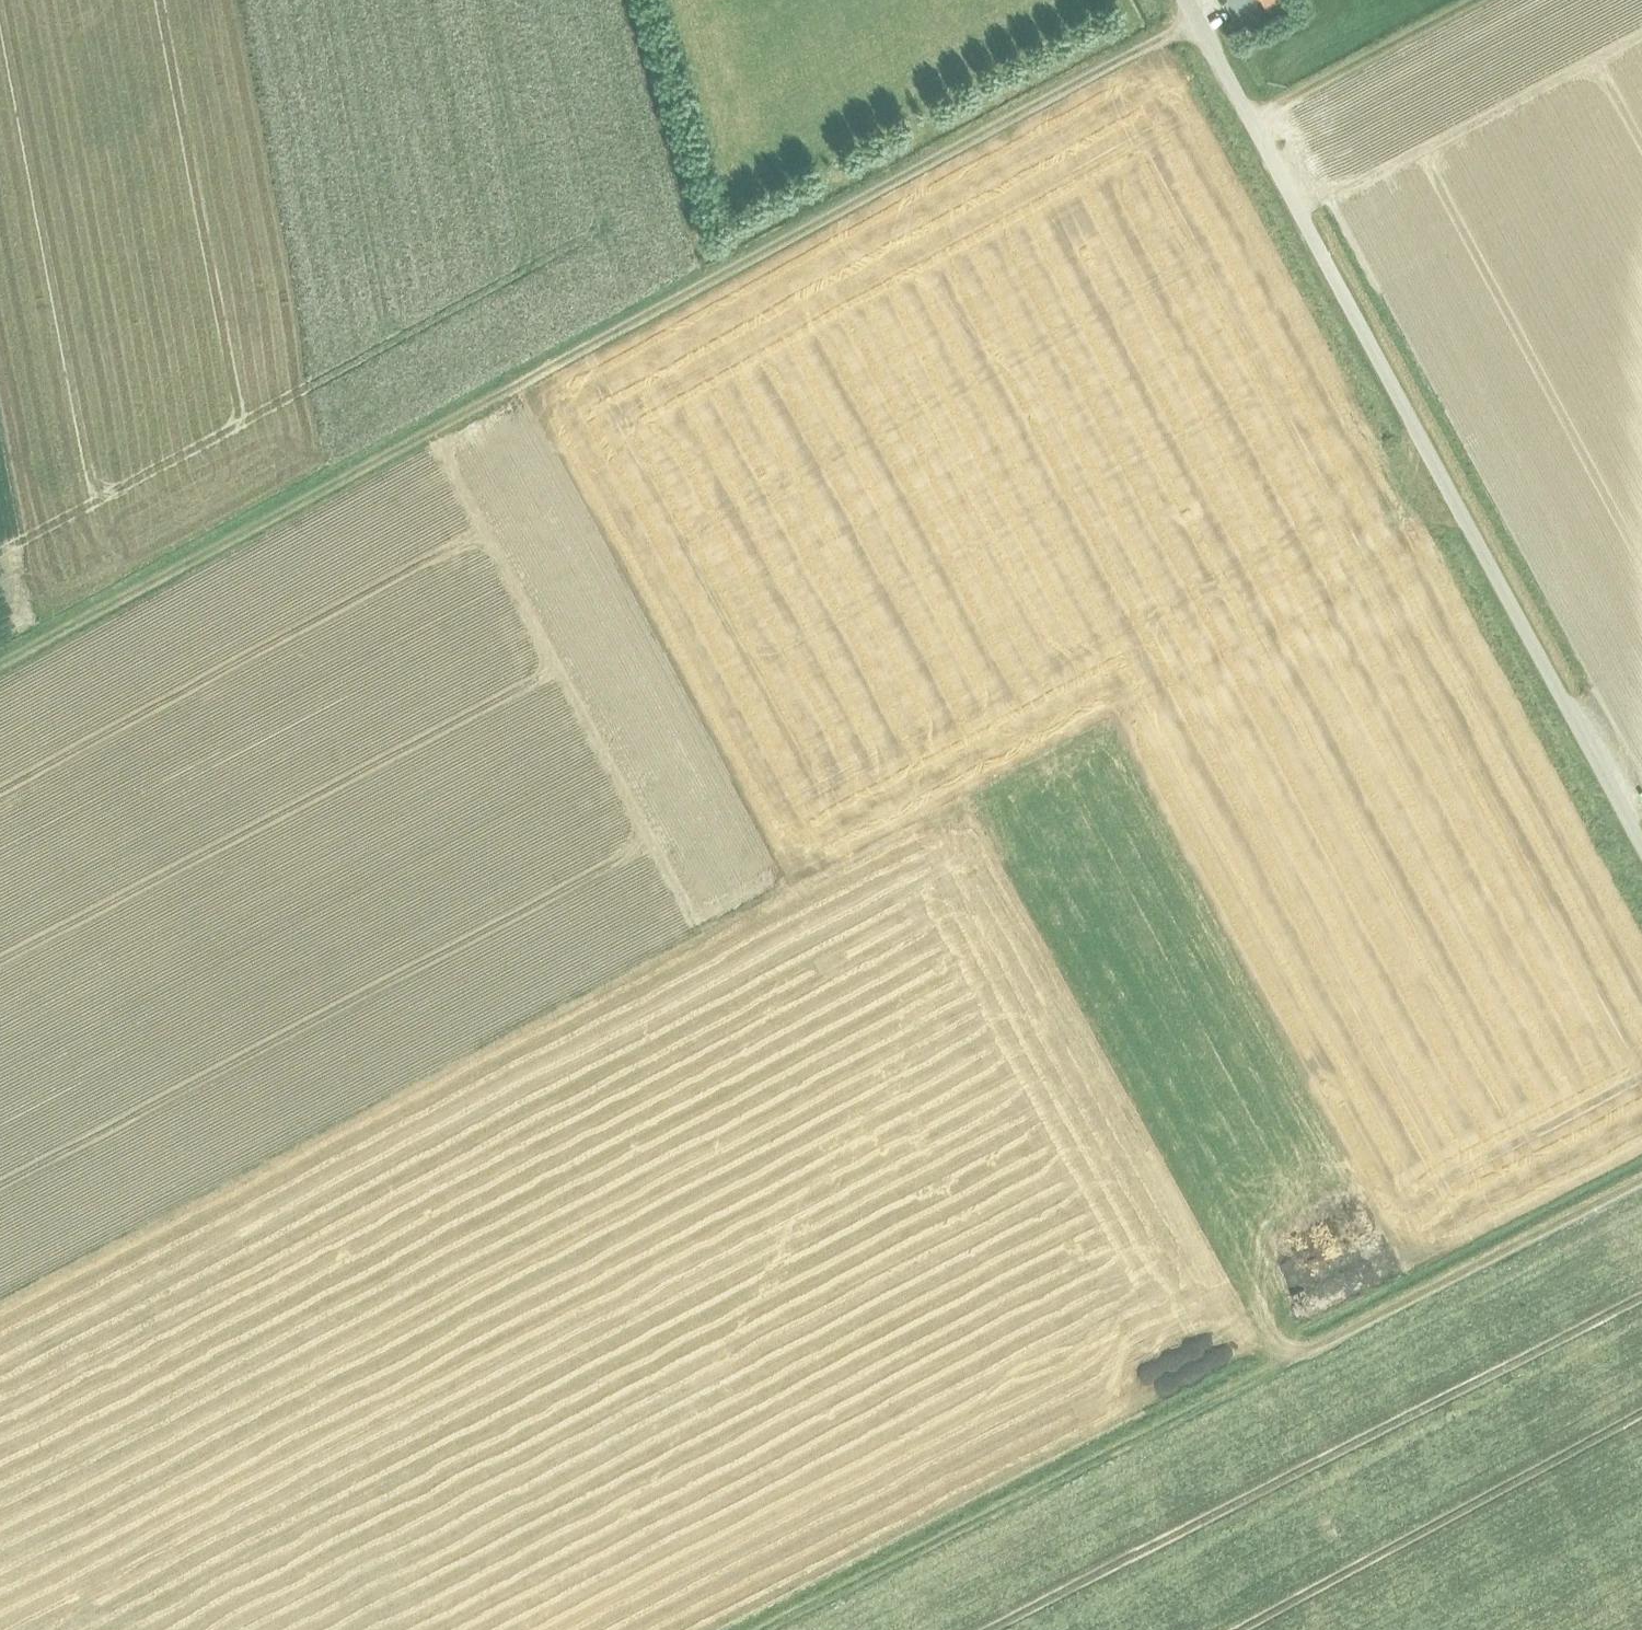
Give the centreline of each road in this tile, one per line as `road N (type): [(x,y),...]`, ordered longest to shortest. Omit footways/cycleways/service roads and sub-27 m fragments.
road 1 (unclassified): [(1641,858),(1187,0)]
road 2 (track): [(1249,115),(1469,0)]

